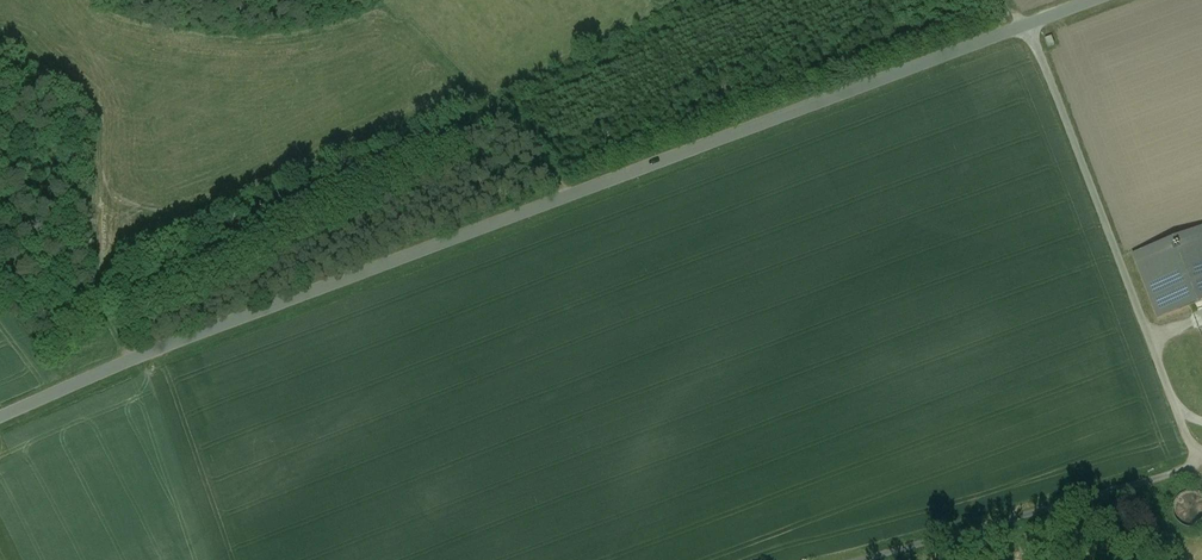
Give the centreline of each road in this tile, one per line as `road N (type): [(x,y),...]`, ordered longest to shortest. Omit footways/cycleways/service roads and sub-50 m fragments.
road 1 (unclassified): [(1025,27),(143,356),(0,418)]
road 2 (unclassified): [(1201,449),(1187,438),(1025,27)]
road 3 (unclassified): [(858,559),(1184,466),(1201,454)]
road 4 (track): [(571,197),(471,88)]

